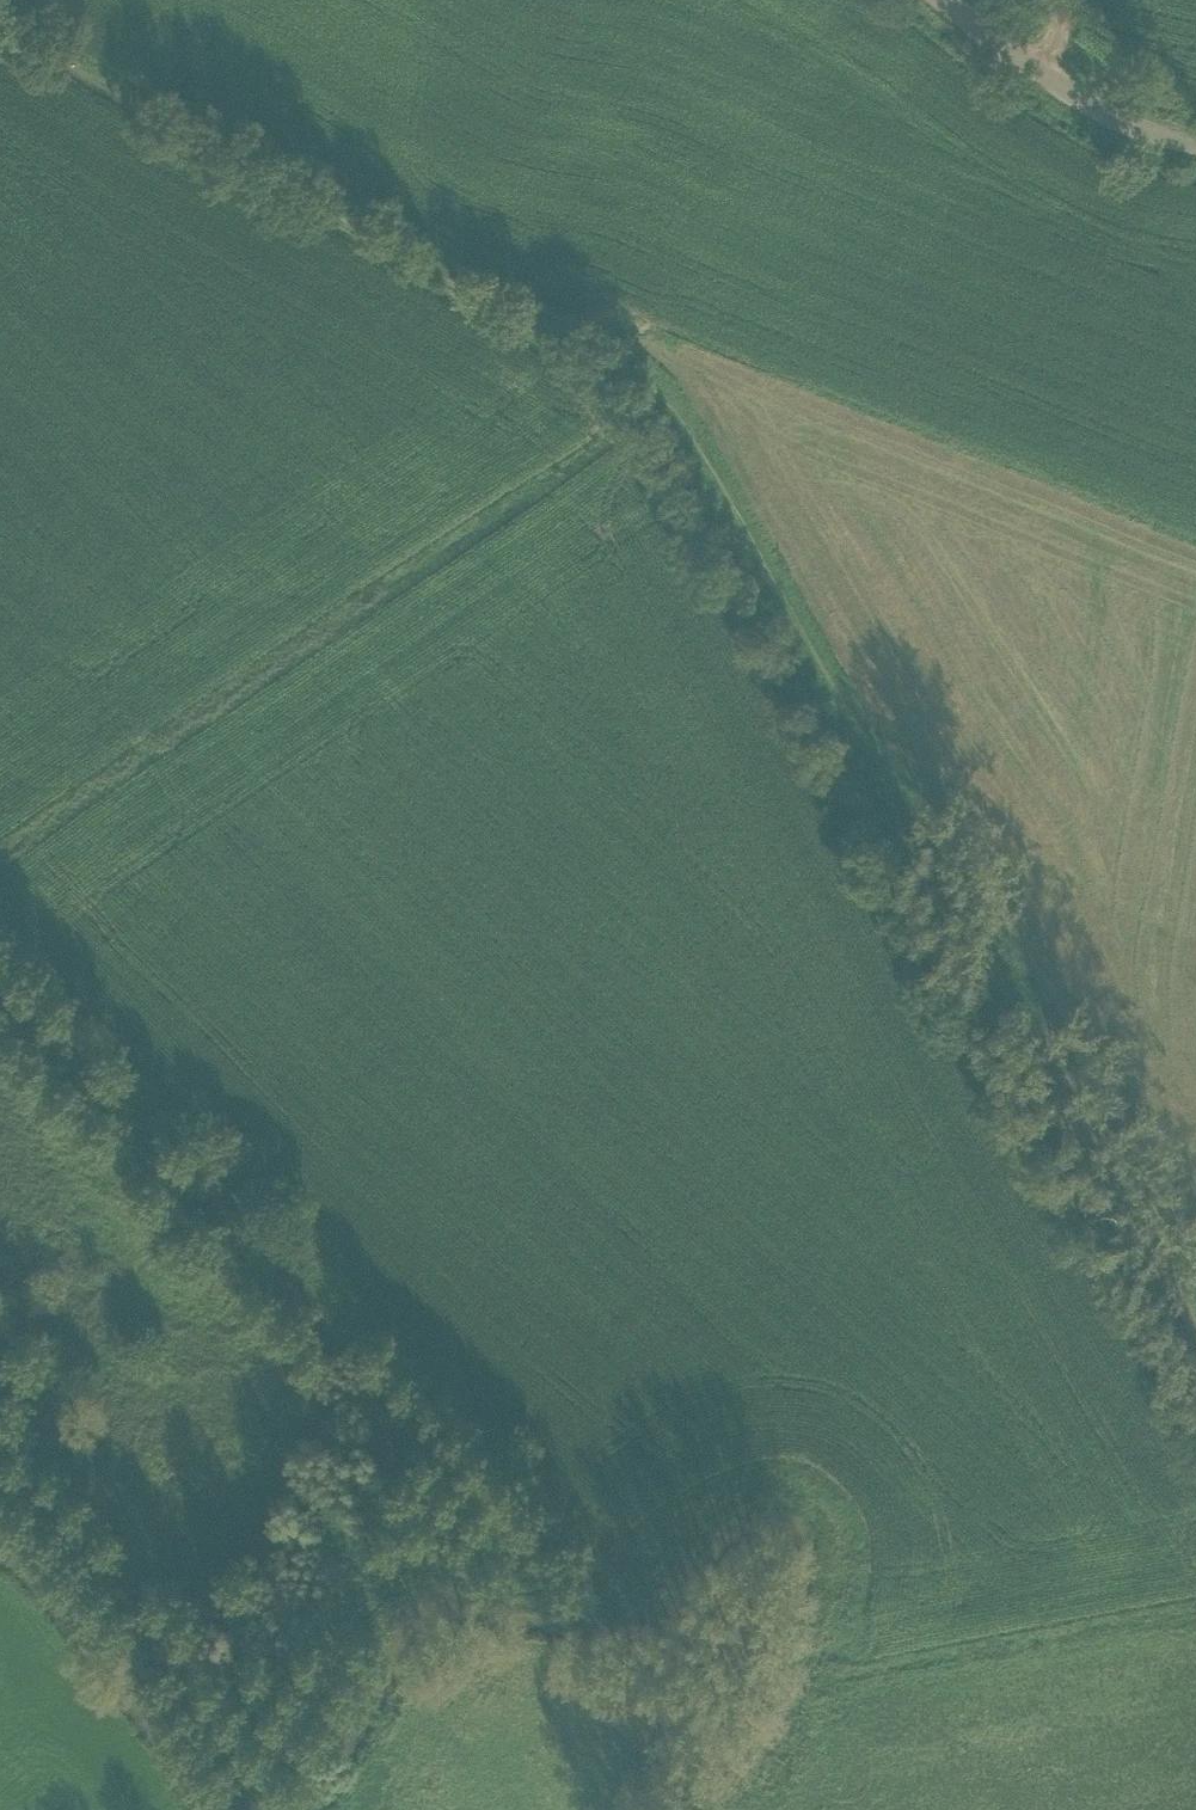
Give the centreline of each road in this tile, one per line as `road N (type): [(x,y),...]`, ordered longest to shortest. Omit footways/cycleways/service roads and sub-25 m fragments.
road 1 (track): [(0,24),(229,167),(669,411),(1195,1346)]
road 2 (residential): [(944,0),(1056,81),(1117,116),(1195,146)]

